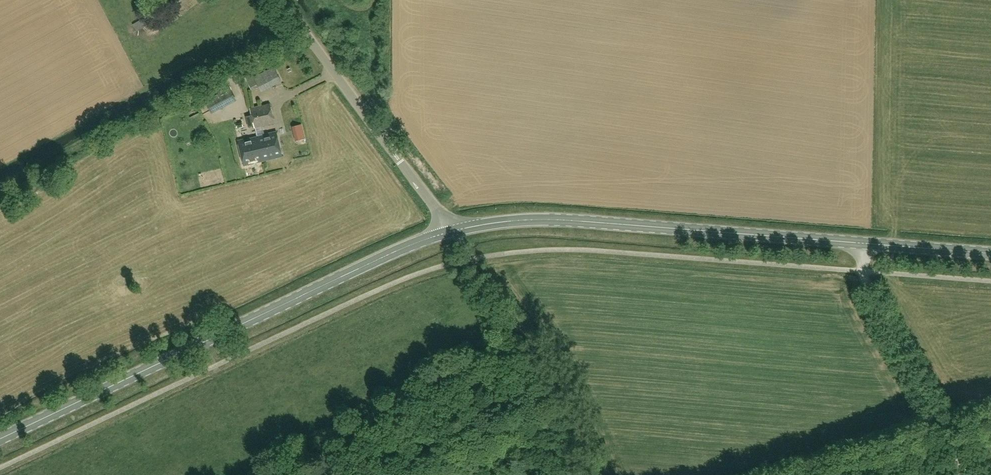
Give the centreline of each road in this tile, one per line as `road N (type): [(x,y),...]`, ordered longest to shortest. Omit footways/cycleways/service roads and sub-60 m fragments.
road 1 (secondary): [(990,253),(559,219),(453,231)]
road 2 (secondary): [(453,231),(0,438)]
road 3 (unclassified): [(453,231),(281,0)]
road 4 (track): [(860,244),(872,299),(940,422)]
road 5 (track): [(395,474),(556,377)]

